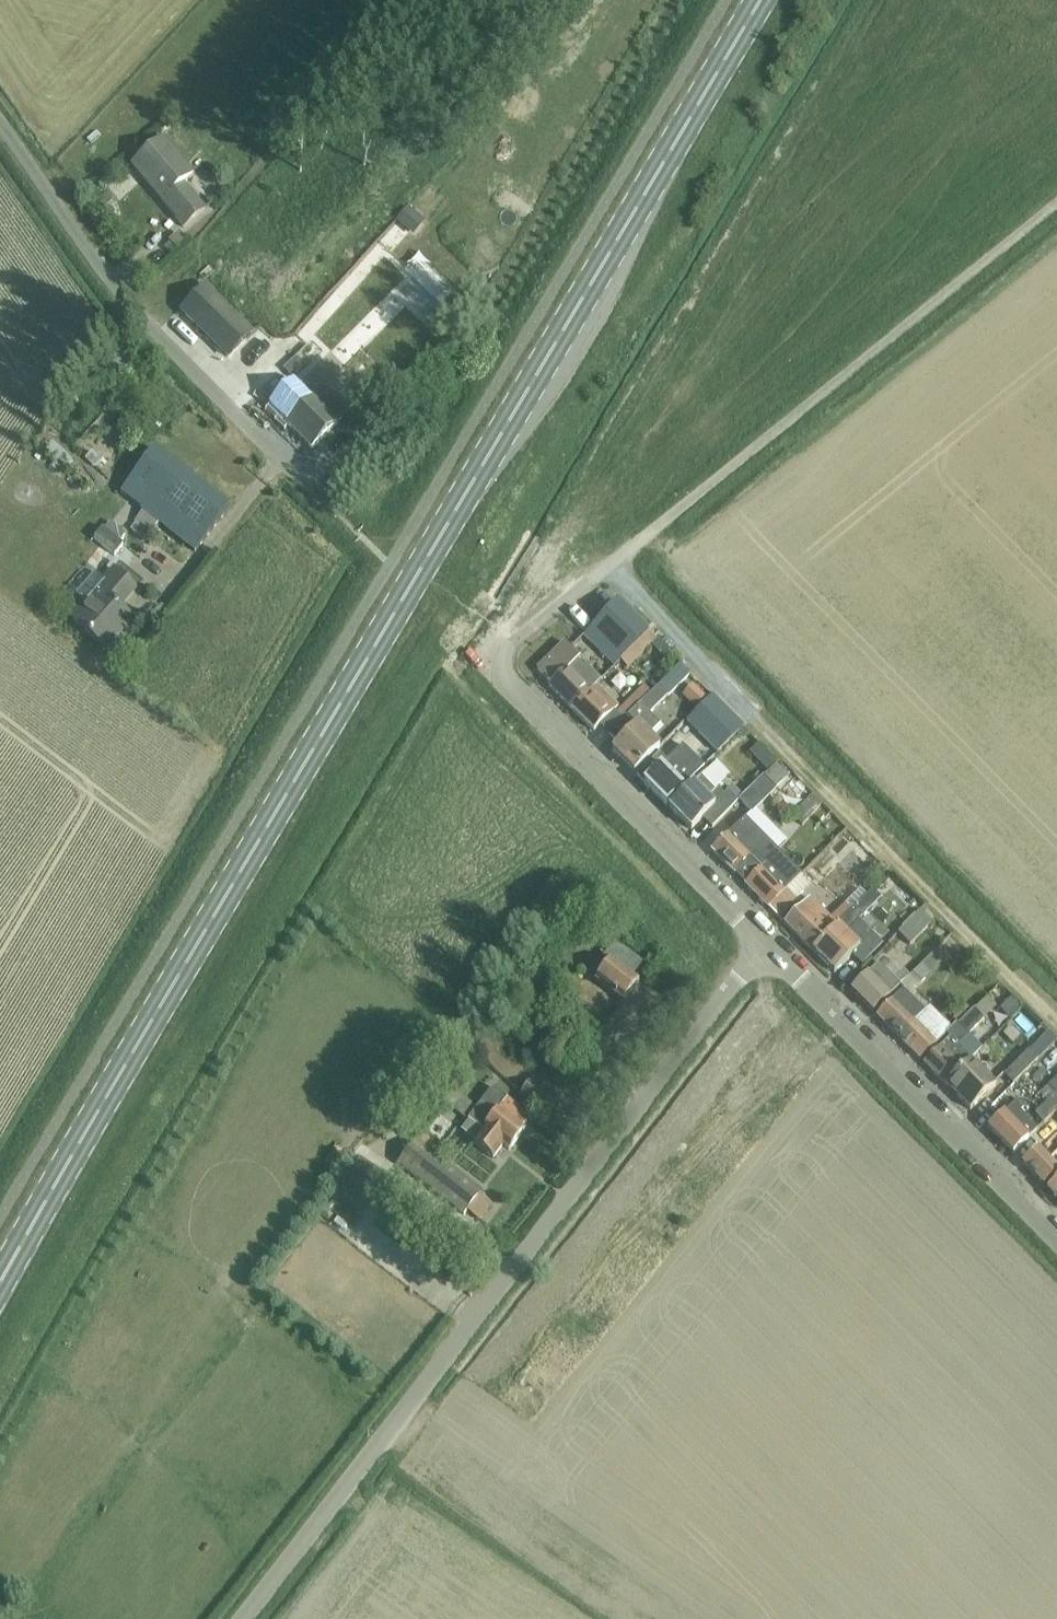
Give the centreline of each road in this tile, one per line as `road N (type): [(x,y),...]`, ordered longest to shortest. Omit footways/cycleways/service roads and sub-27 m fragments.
road 1 (primary): [(0,1293),(105,1100),(761,0)]
road 2 (residential): [(240,1618),(766,944)]
road 3 (track): [(608,566),(1056,1025)]
road 4 (residential): [(766,944),(505,678),(503,659),(517,640),(682,507)]
road 5 (unclassified): [(329,505),(122,302),(0,136)]
road 6 (unclassified): [(682,507),(1056,206)]
road 7 (residential): [(1056,1237),(766,944)]

